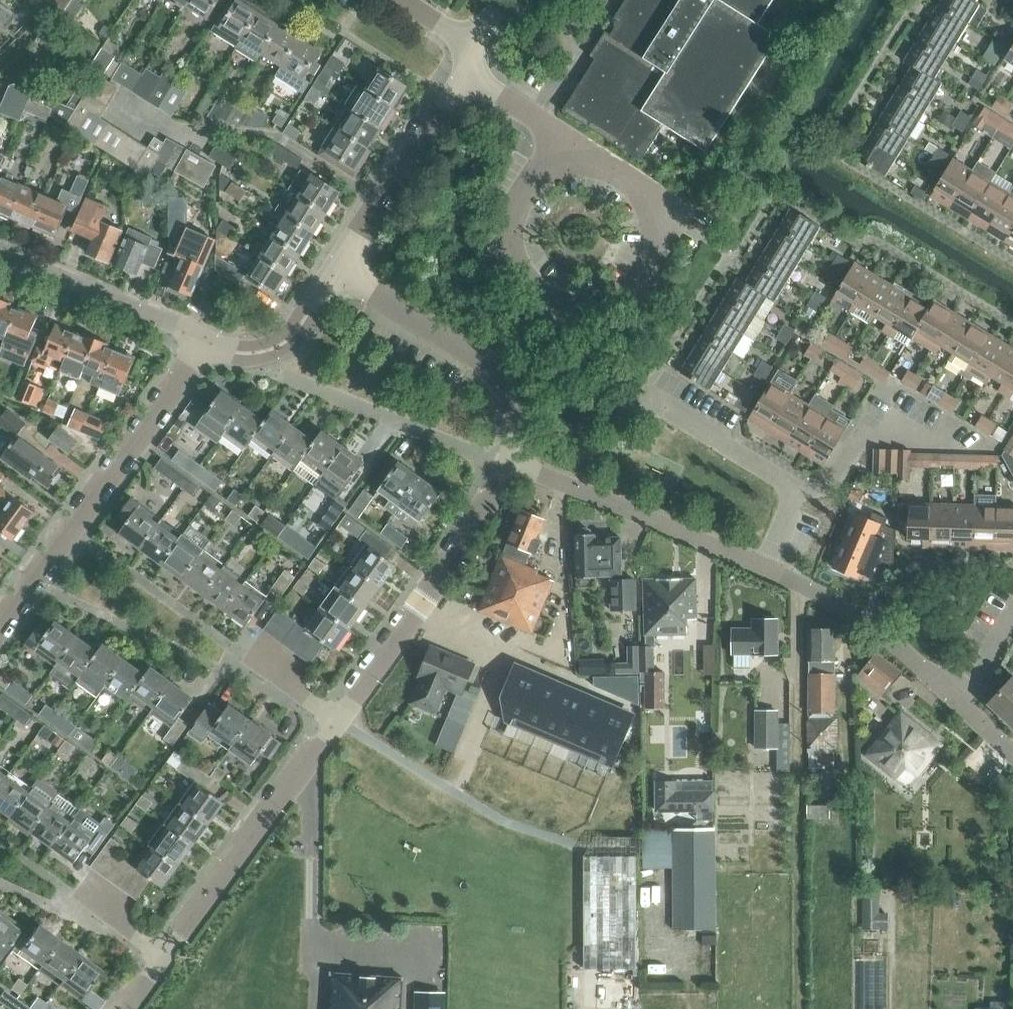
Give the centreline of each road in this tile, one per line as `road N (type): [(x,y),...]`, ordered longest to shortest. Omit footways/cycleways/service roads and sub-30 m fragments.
road 1 (track): [(801,581),(805,1008)]
road 2 (residential): [(0,630),(202,342)]
road 3 (residential): [(334,720),(510,466)]
road 4 (residential): [(159,956),(334,720)]
road 5 (residential): [(510,466),(522,437),(505,387),(338,267)]
road 6 (residential): [(766,563),(510,466)]
road 7 (residential): [(681,220),(465,82)]
road 8 (residential): [(963,701),(884,629),(766,563)]
road 9 (residential): [(338,267),(465,82)]
road 10 (residential): [(202,342),(0,255)]
road 11 (residential): [(338,267),(291,337),(271,350),(242,355),(202,342)]
road 12 (residential): [(793,486),(648,397)]
road 13 (residential): [(793,486),(821,483),(876,414),(916,436)]

